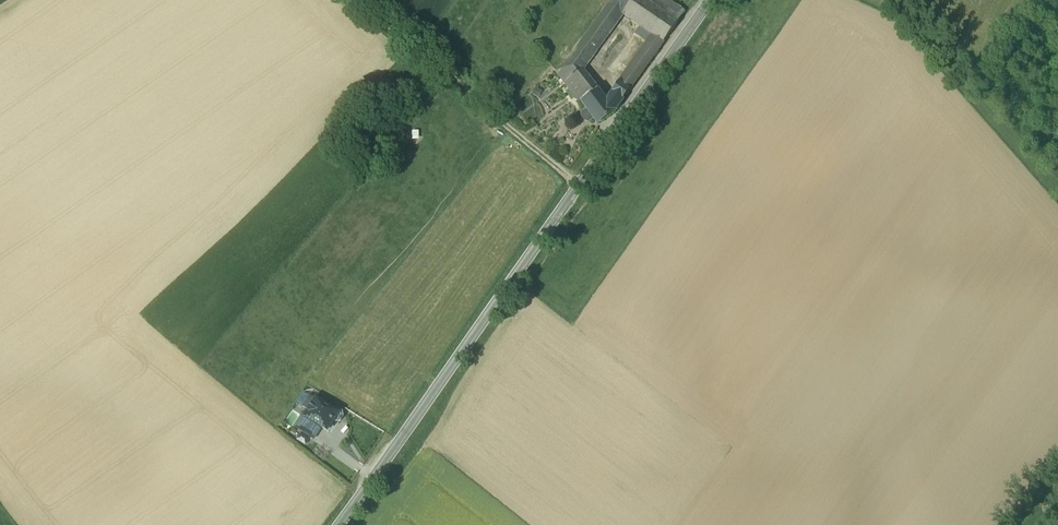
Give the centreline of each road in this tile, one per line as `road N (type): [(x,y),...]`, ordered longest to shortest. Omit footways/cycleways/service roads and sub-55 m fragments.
road 1 (secondary): [(711,0),(341,524)]
road 2 (track): [(579,185),(362,0)]

